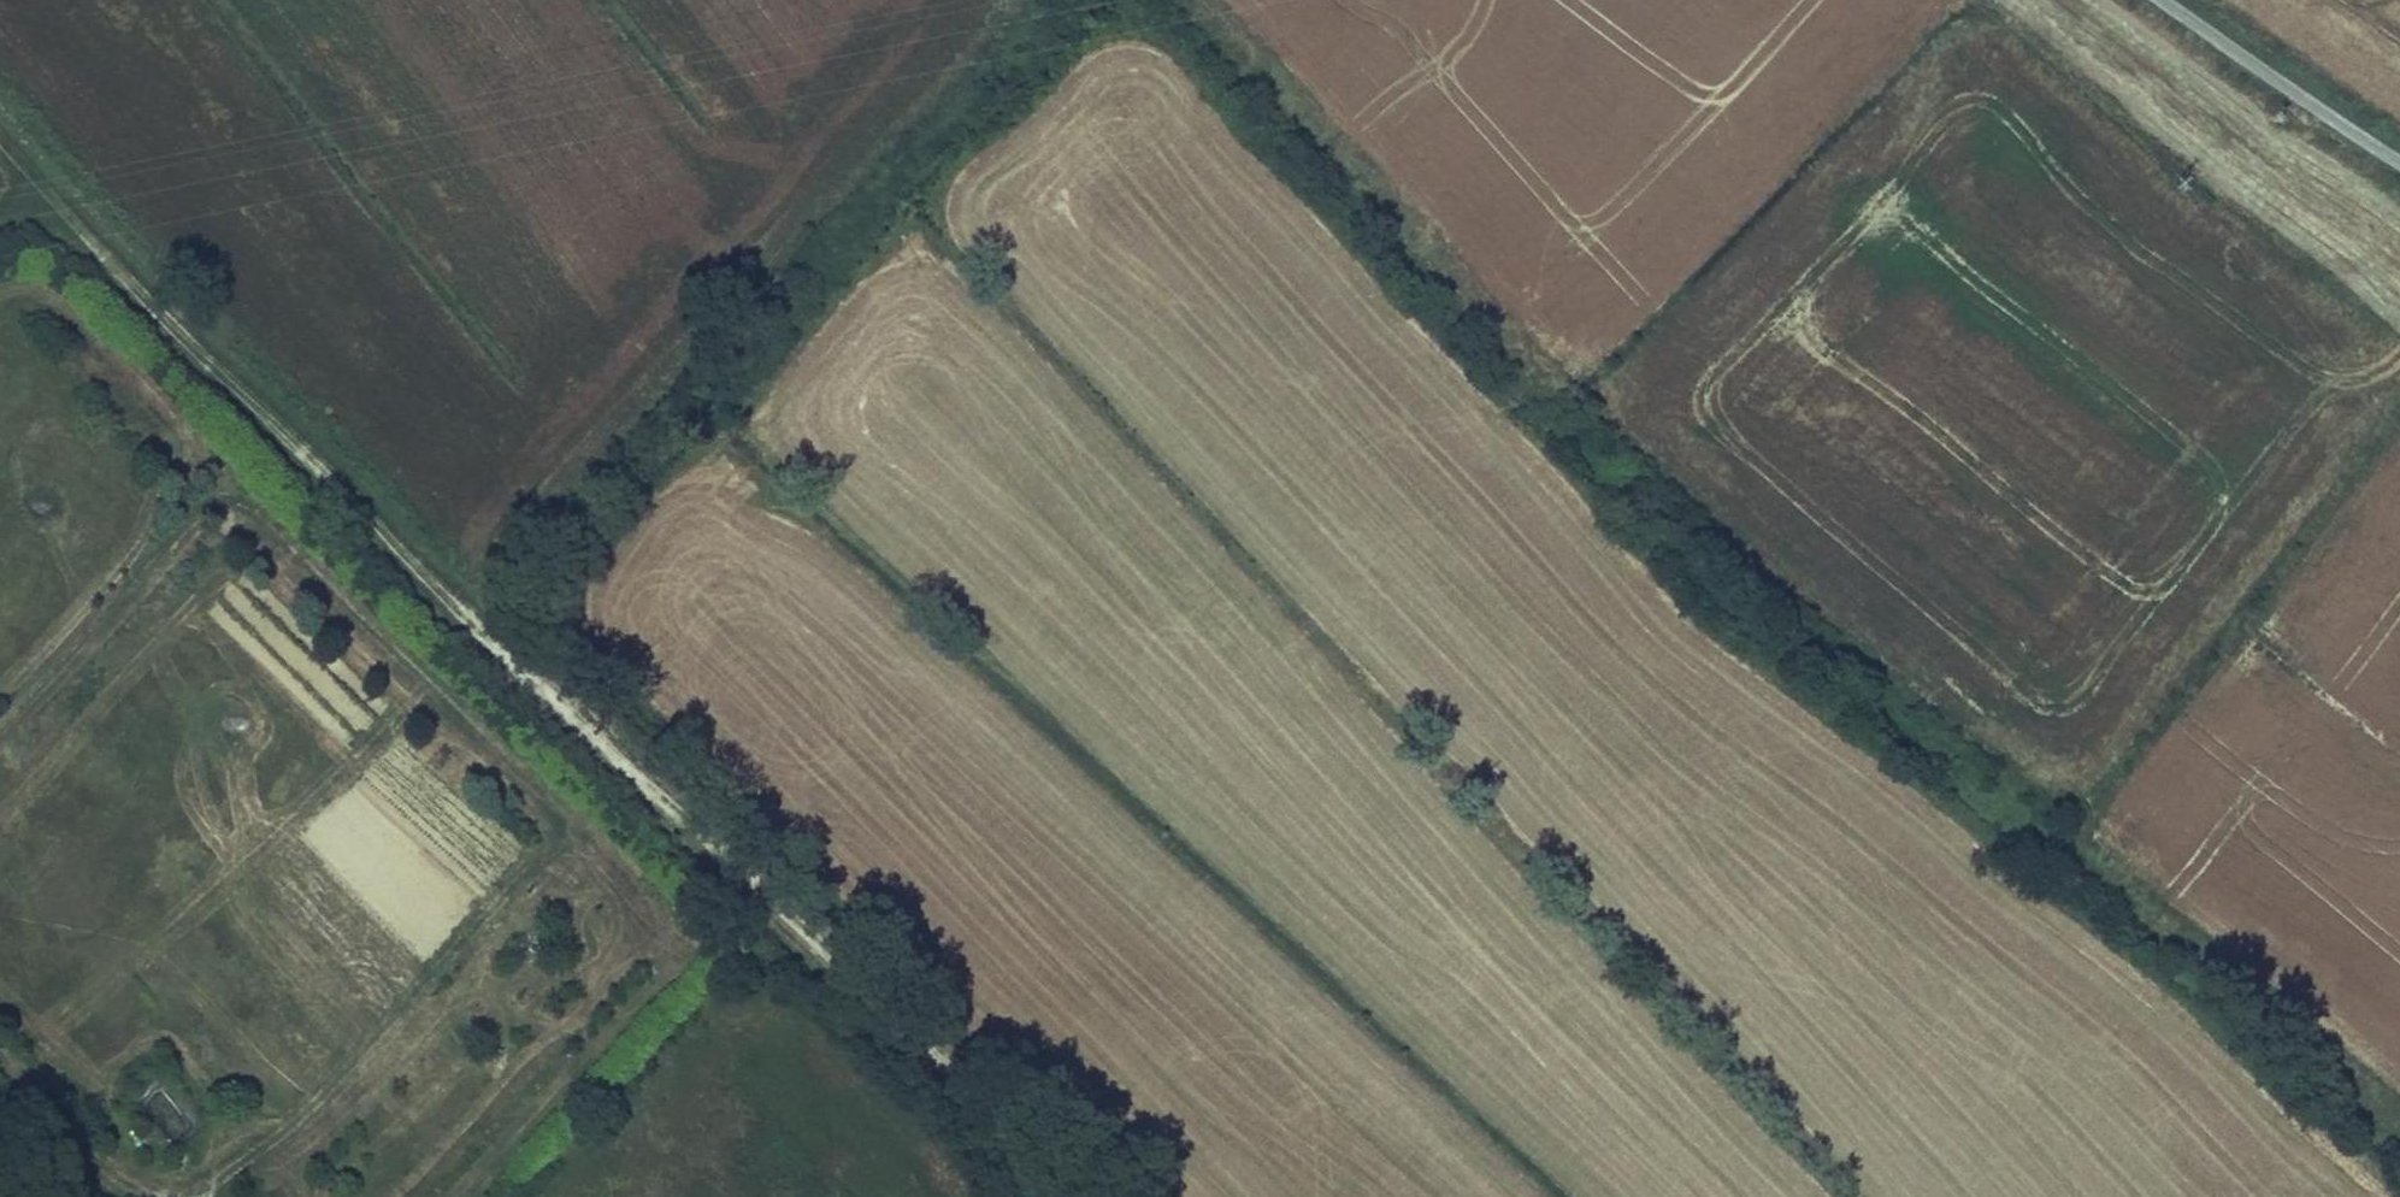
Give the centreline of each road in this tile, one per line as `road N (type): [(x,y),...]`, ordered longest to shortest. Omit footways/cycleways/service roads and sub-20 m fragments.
road 1 (track): [(37,184),(614,772),(1062,1196)]
road 2 (unclassified): [(2163,0),(2399,161)]

